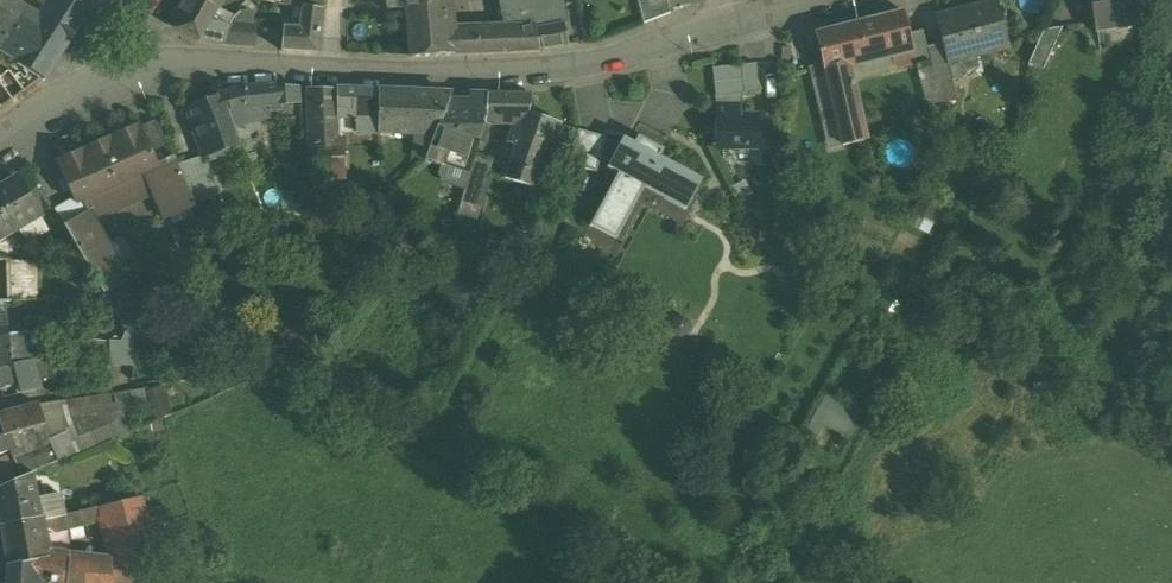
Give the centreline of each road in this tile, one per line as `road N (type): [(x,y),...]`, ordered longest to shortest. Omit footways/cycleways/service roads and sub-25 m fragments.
road 1 (residential): [(169,74),(532,72),(621,59),(718,29)]
road 2 (residential): [(0,143),(120,81),(169,74)]
road 3 (residential): [(718,29),(835,0)]

